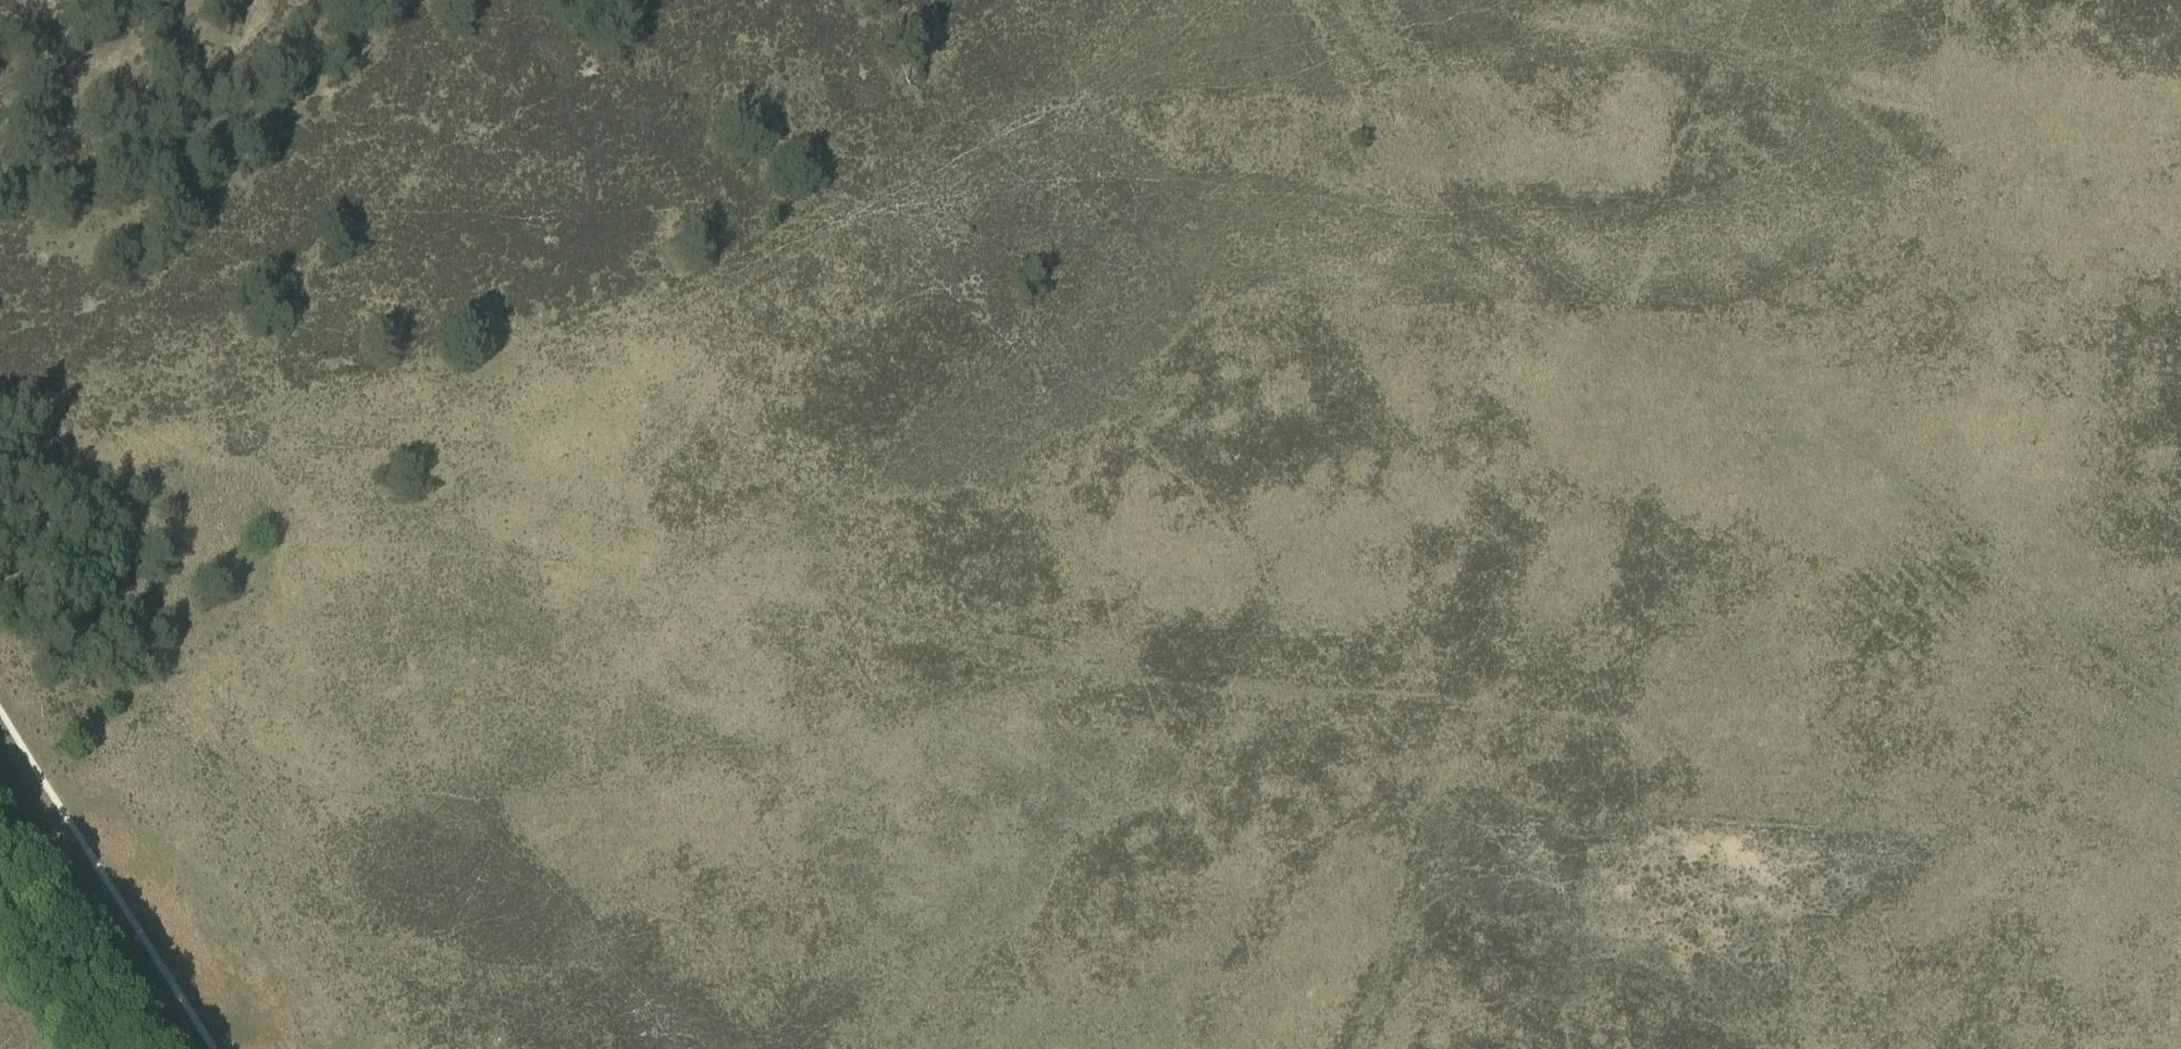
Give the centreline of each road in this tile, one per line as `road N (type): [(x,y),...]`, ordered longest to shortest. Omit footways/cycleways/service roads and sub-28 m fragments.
road 1 (track): [(0,881),(108,1048)]

